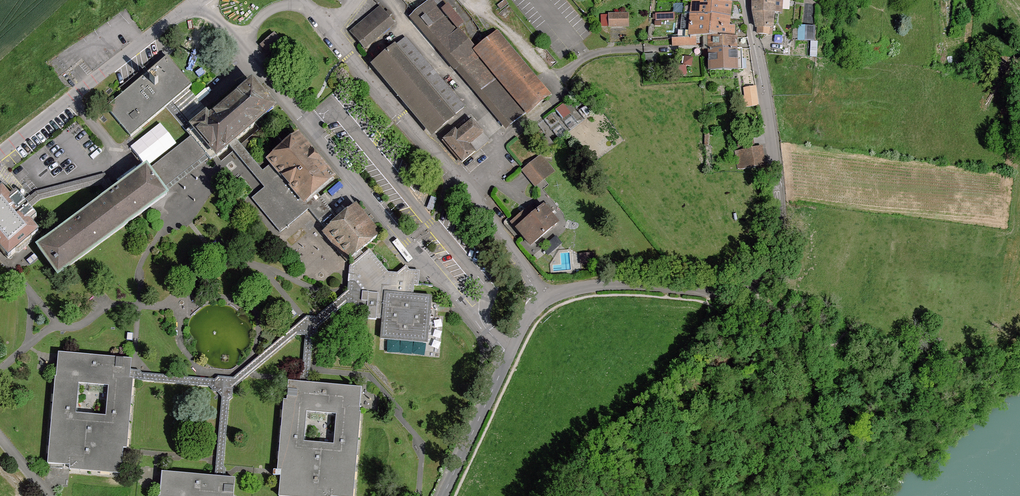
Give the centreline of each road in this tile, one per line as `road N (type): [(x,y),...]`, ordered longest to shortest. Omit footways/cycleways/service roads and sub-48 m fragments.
road 1 (unclassified): [(202,0),(509,354)]
road 2 (unclassified): [(330,32),(477,204),(544,301)]
road 3 (unclassified): [(777,192),(773,253),(745,286),(725,292),(621,284),(544,301)]
road 4 (unclassified): [(0,155),(199,0)]
road 5 (residential): [(744,0),(777,192)]
road 6 (tertiary): [(509,354),(443,495)]

